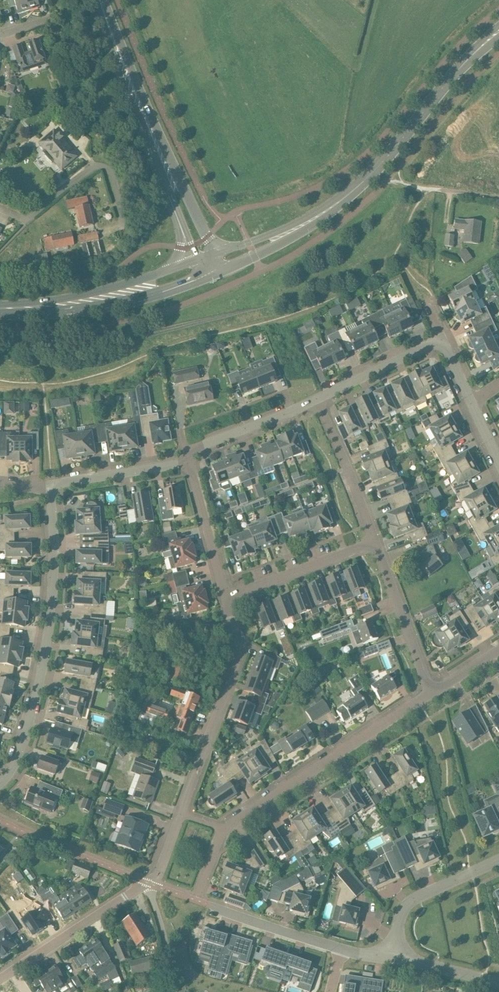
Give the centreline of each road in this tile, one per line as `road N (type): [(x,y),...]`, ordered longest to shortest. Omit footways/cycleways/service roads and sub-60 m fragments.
road 1 (residential): [(195,900),(225,829),(432,693)]
road 2 (residential): [(0,784),(23,742),(49,637),(51,486)]
road 3 (residential): [(148,883),(234,668),(226,598)]
road 4 (secondary): [(216,253),(101,0)]
road 5 (secondary): [(99,0),(180,225)]
road 6 (secondary): [(0,314),(105,306),(212,274)]
road 7 (residential): [(125,231),(101,164),(27,222),(0,210)]
road 8 (secondary): [(212,274),(307,229),(364,181)]
road 9 (residential): [(0,979),(148,883)]
road 10 (secondary): [(171,269),(72,297),(0,305)]
road 11 (secondary): [(364,181),(298,223),(216,253)]
road 12 (residential): [(432,693),(376,541)]
road 13 (residential): [(226,598),(376,541)]
road 14 (secondary): [(364,181),(466,62)]
road 15 (residential): [(397,959),(408,904),(498,861)]
road 16 (residential): [(376,541),(316,401)]
road 17 (residential): [(316,401),(196,448),(189,463)]
road 18 (residential): [(206,904),(342,950)]
road 19 (residential): [(445,339),(316,401)]
road 20 (residential): [(226,598),(189,463)]
road 21 (residential): [(189,463),(51,486)]

